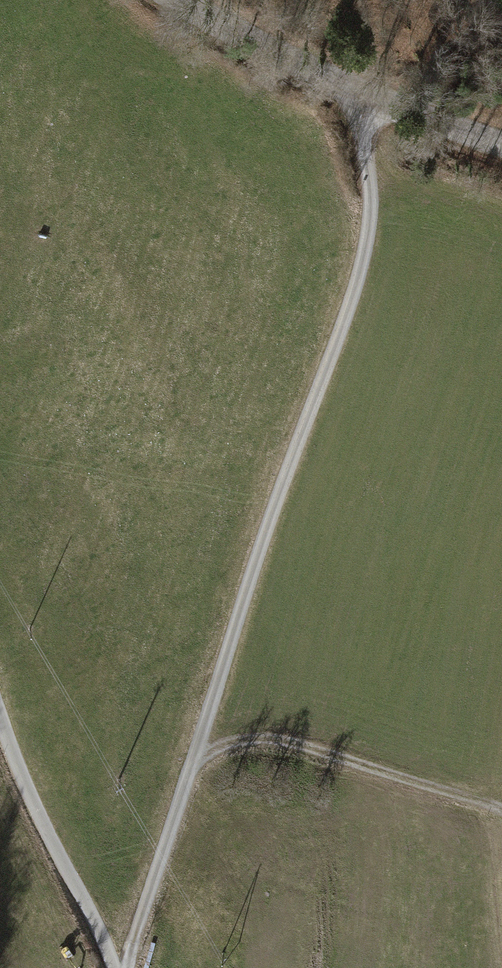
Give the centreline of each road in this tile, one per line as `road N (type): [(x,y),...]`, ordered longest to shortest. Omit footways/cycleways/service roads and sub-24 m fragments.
road 1 (track): [(359,97),(368,212),(357,282),(290,463),(130,967)]
road 2 (tertiary): [(175,0),(359,97),(501,138)]
road 3 (unclassified): [(0,700),(114,967)]

